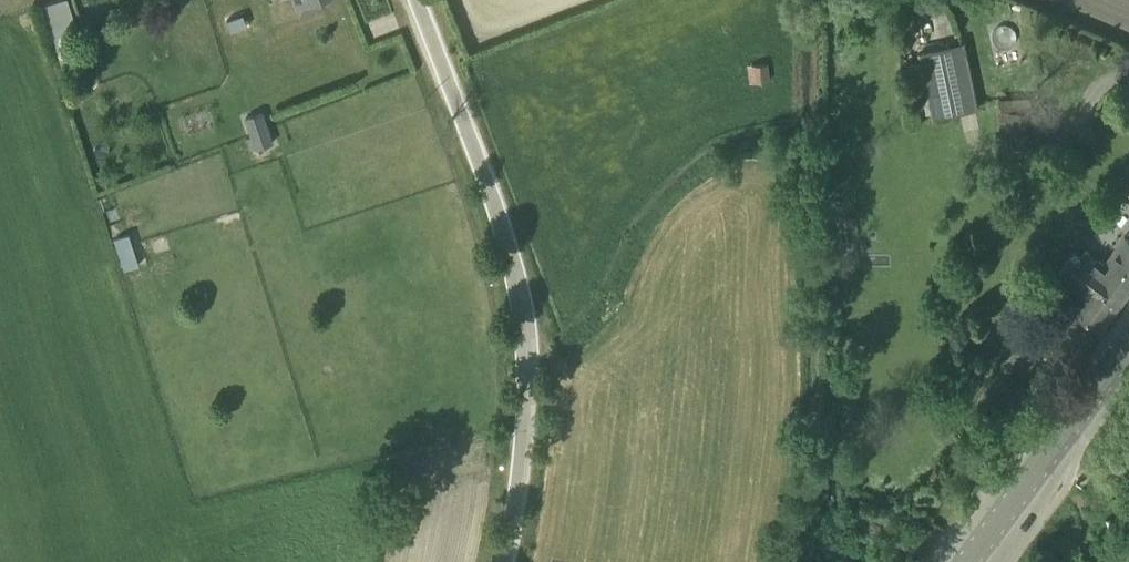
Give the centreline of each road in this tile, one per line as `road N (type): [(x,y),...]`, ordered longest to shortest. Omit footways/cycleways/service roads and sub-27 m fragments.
road 1 (unclassified): [(504,561),(527,412),(524,326),(510,252),(418,0)]
road 2 (secondary): [(968,561),(1128,349)]

